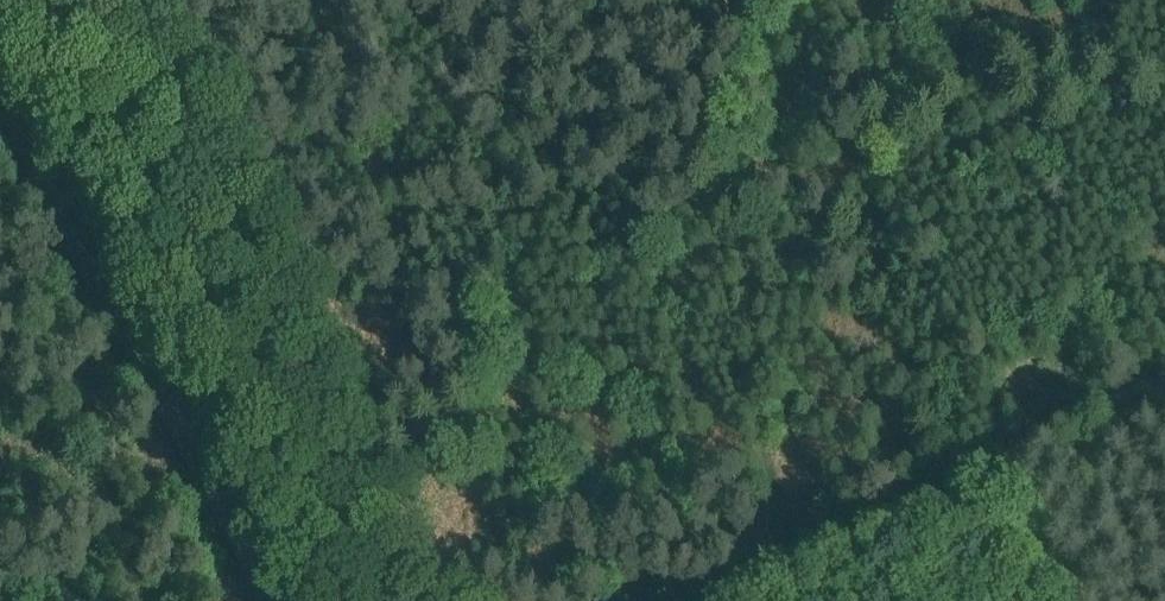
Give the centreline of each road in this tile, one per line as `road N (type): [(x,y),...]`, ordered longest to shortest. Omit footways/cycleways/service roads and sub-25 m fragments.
road 1 (track): [(794,0),(758,91),(748,160),(760,364),(804,600)]
road 2 (unclassified): [(280,600),(0,86)]
road 3 (track): [(1164,371),(739,600)]

